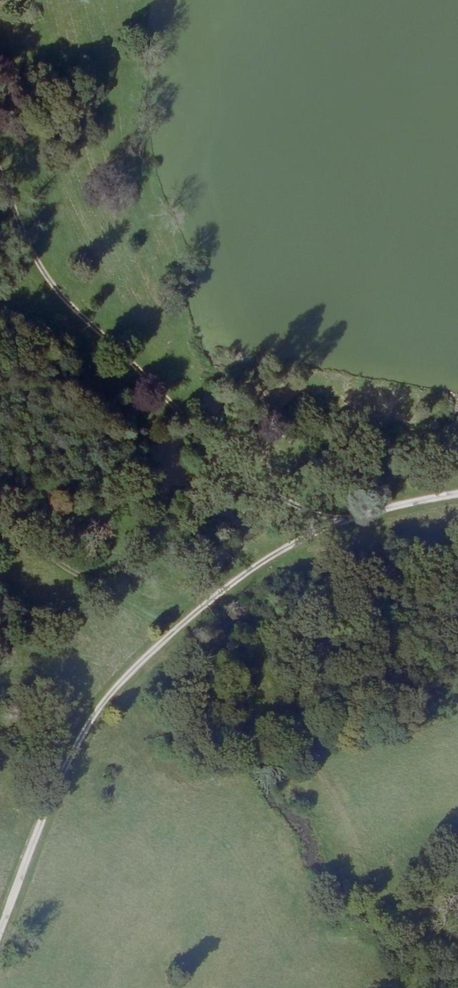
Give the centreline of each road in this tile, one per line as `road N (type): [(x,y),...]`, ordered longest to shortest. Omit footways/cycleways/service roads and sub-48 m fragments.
road 1 (unclassified): [(329,527),(221,590),(122,680),(68,756),(0,944)]
road 2 (unclassified): [(1,192),(28,254),(67,306),(258,499),(329,527)]
road 3 (unclassified): [(457,494),(329,527)]

